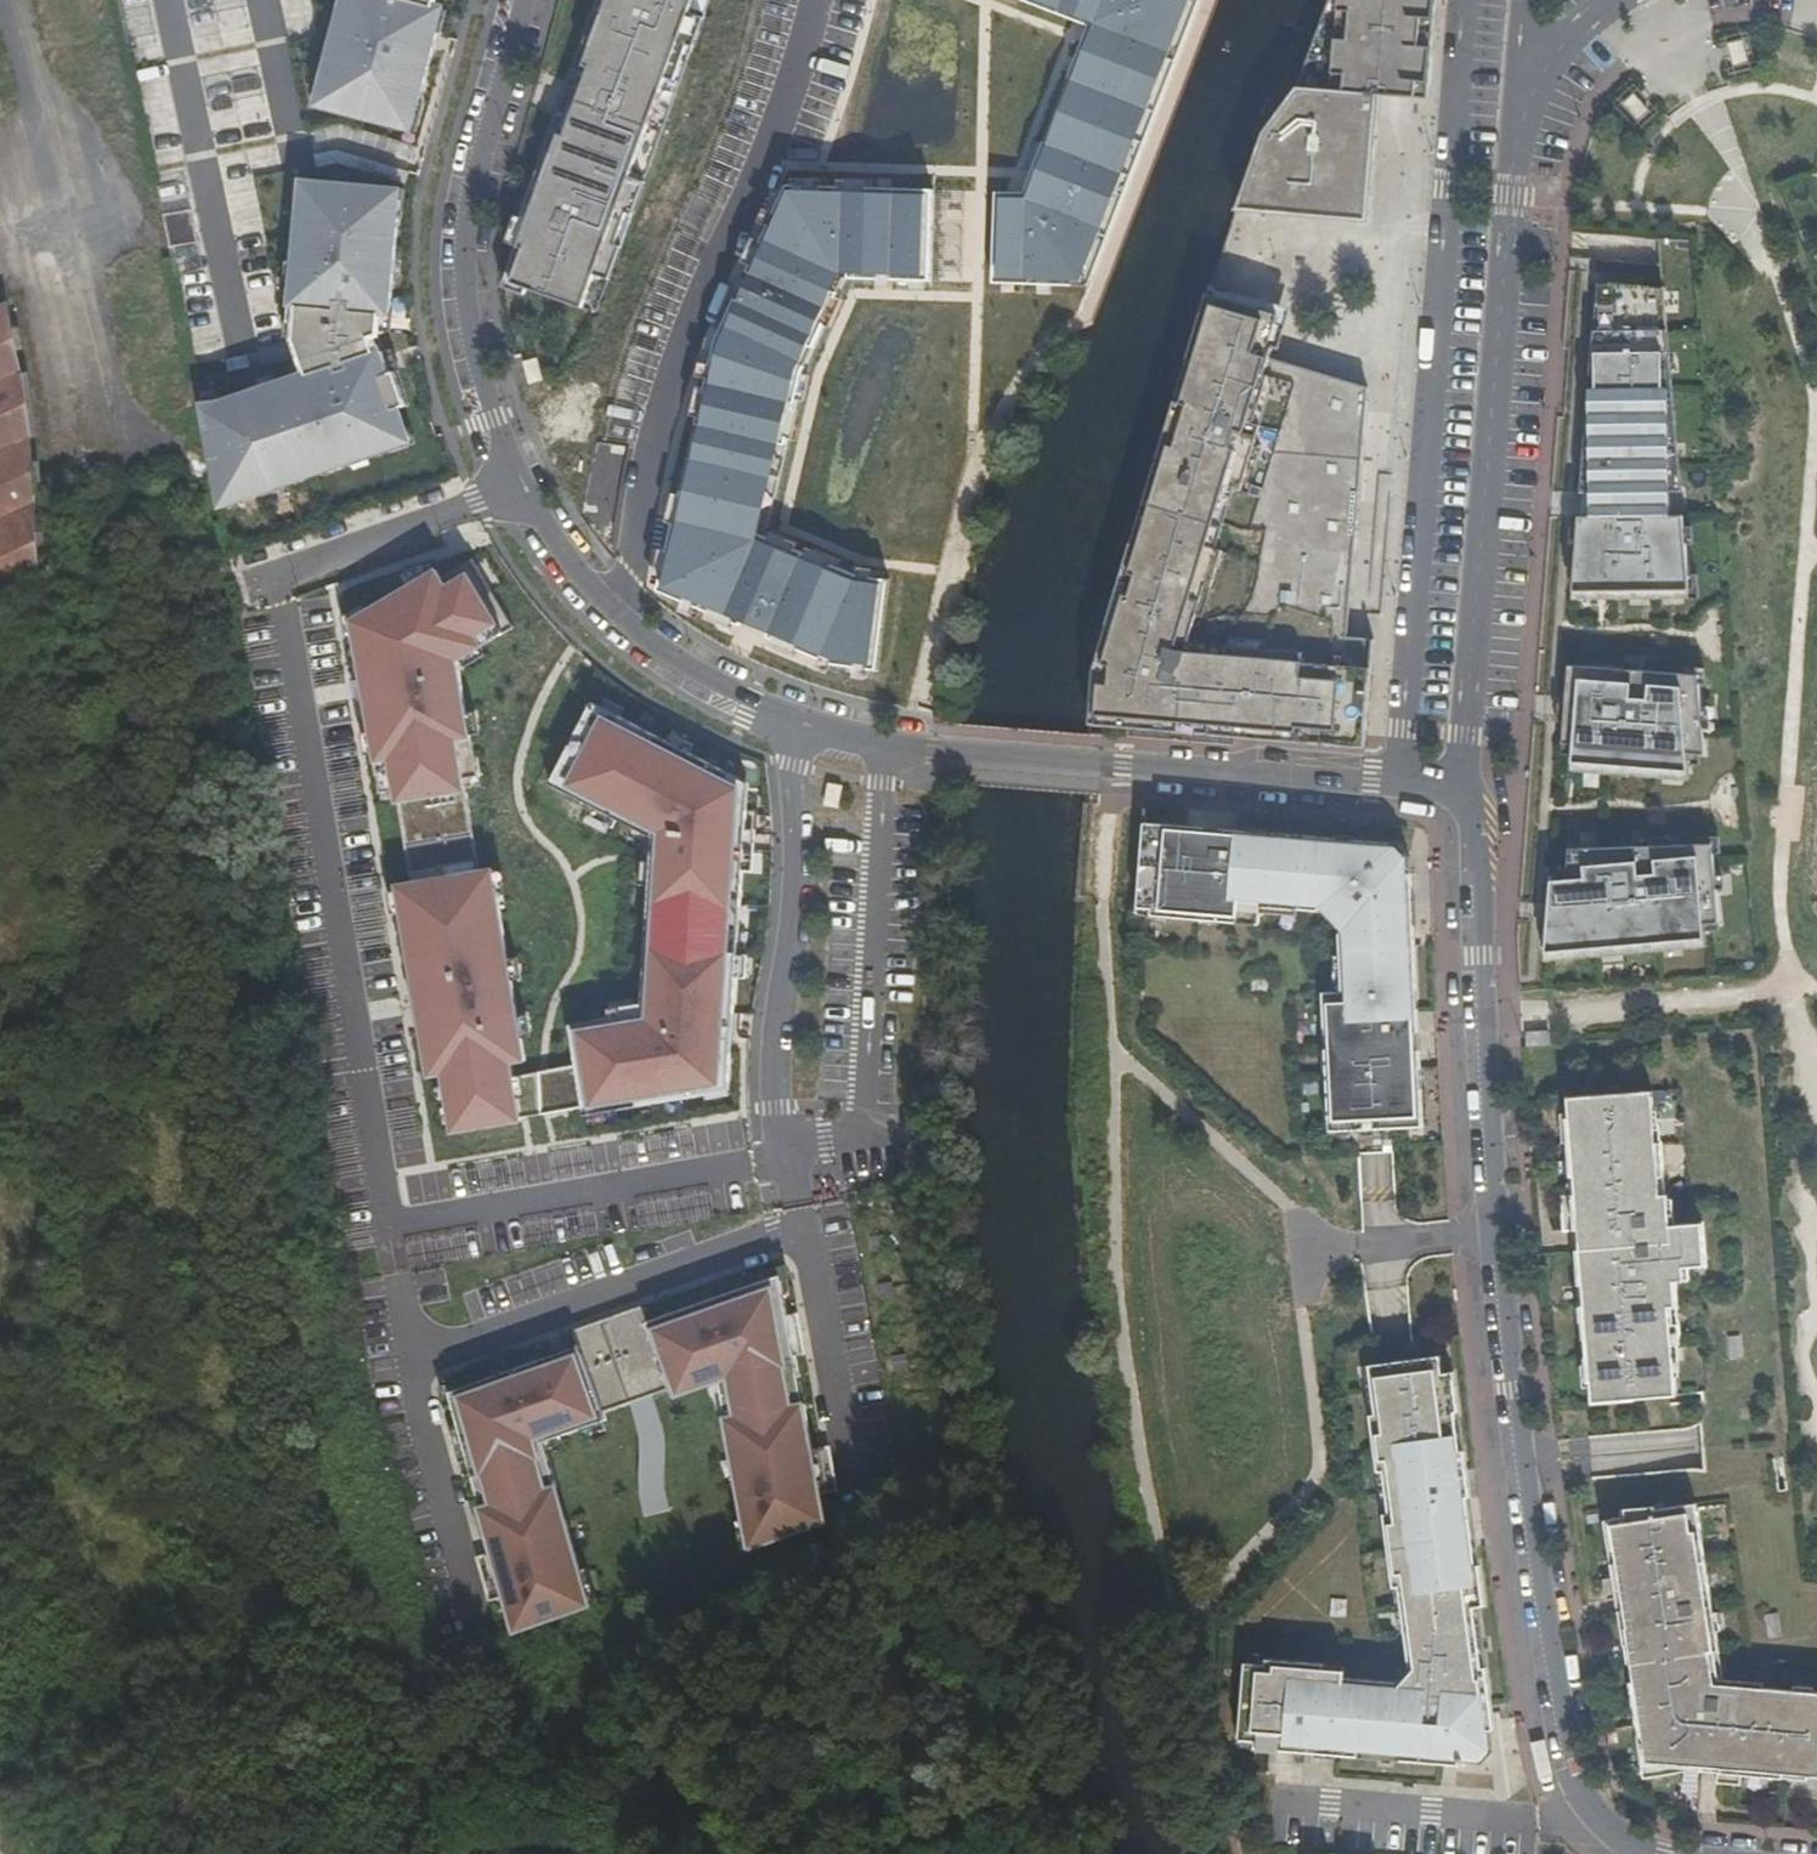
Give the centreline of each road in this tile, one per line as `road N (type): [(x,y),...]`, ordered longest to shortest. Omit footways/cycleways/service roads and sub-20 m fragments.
road 1 (residential): [(1461,785),(1475,819),(1511,1389),(1561,1733),(1589,1806),(1621,1837),(1657,1853)]
road 2 (residential): [(1466,0),(1401,780)]
road 3 (residential): [(1461,785),(1515,171),(1539,79)]
road 4 (residential): [(803,723),(941,753),(1401,780)]
road 5 (residential): [(525,0),(472,203),(468,251),(469,316),(481,372),(522,484)]
road 6 (residential): [(803,723),(794,766),(797,888),(776,1078),(798,1206)]
road 7 (residential): [(522,484),(555,538),(647,639),(803,723)]
road 8 (residential): [(522,484),(260,586)]

